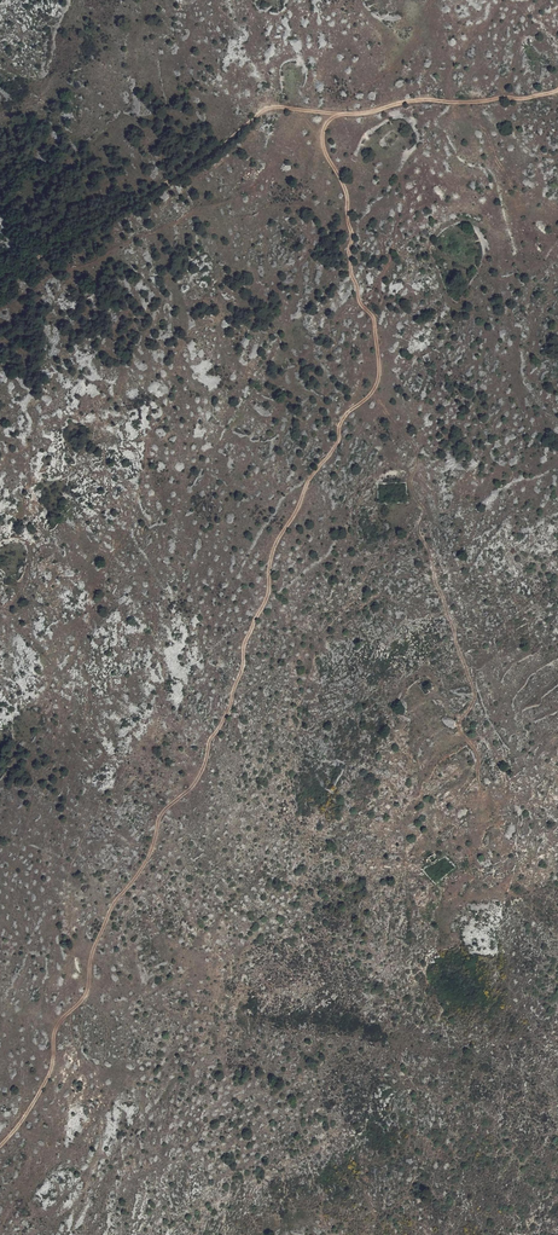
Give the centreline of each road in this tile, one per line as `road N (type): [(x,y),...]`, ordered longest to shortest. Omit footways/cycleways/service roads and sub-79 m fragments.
road 1 (track): [(341,114),(323,138),(347,186),(350,264),(359,303),(375,316),(377,385),(346,419),(339,444),(275,550),(271,591),(249,629),(243,668),(208,757)]
road 2 (track): [(0,278),(151,193),(266,109),(341,114),(403,98),(467,103),(557,89)]
road 3 (track): [(0,1146),(47,1078),(57,1025),(85,996),(93,945),(113,900),(145,864),(159,819),(190,789),(208,757)]

